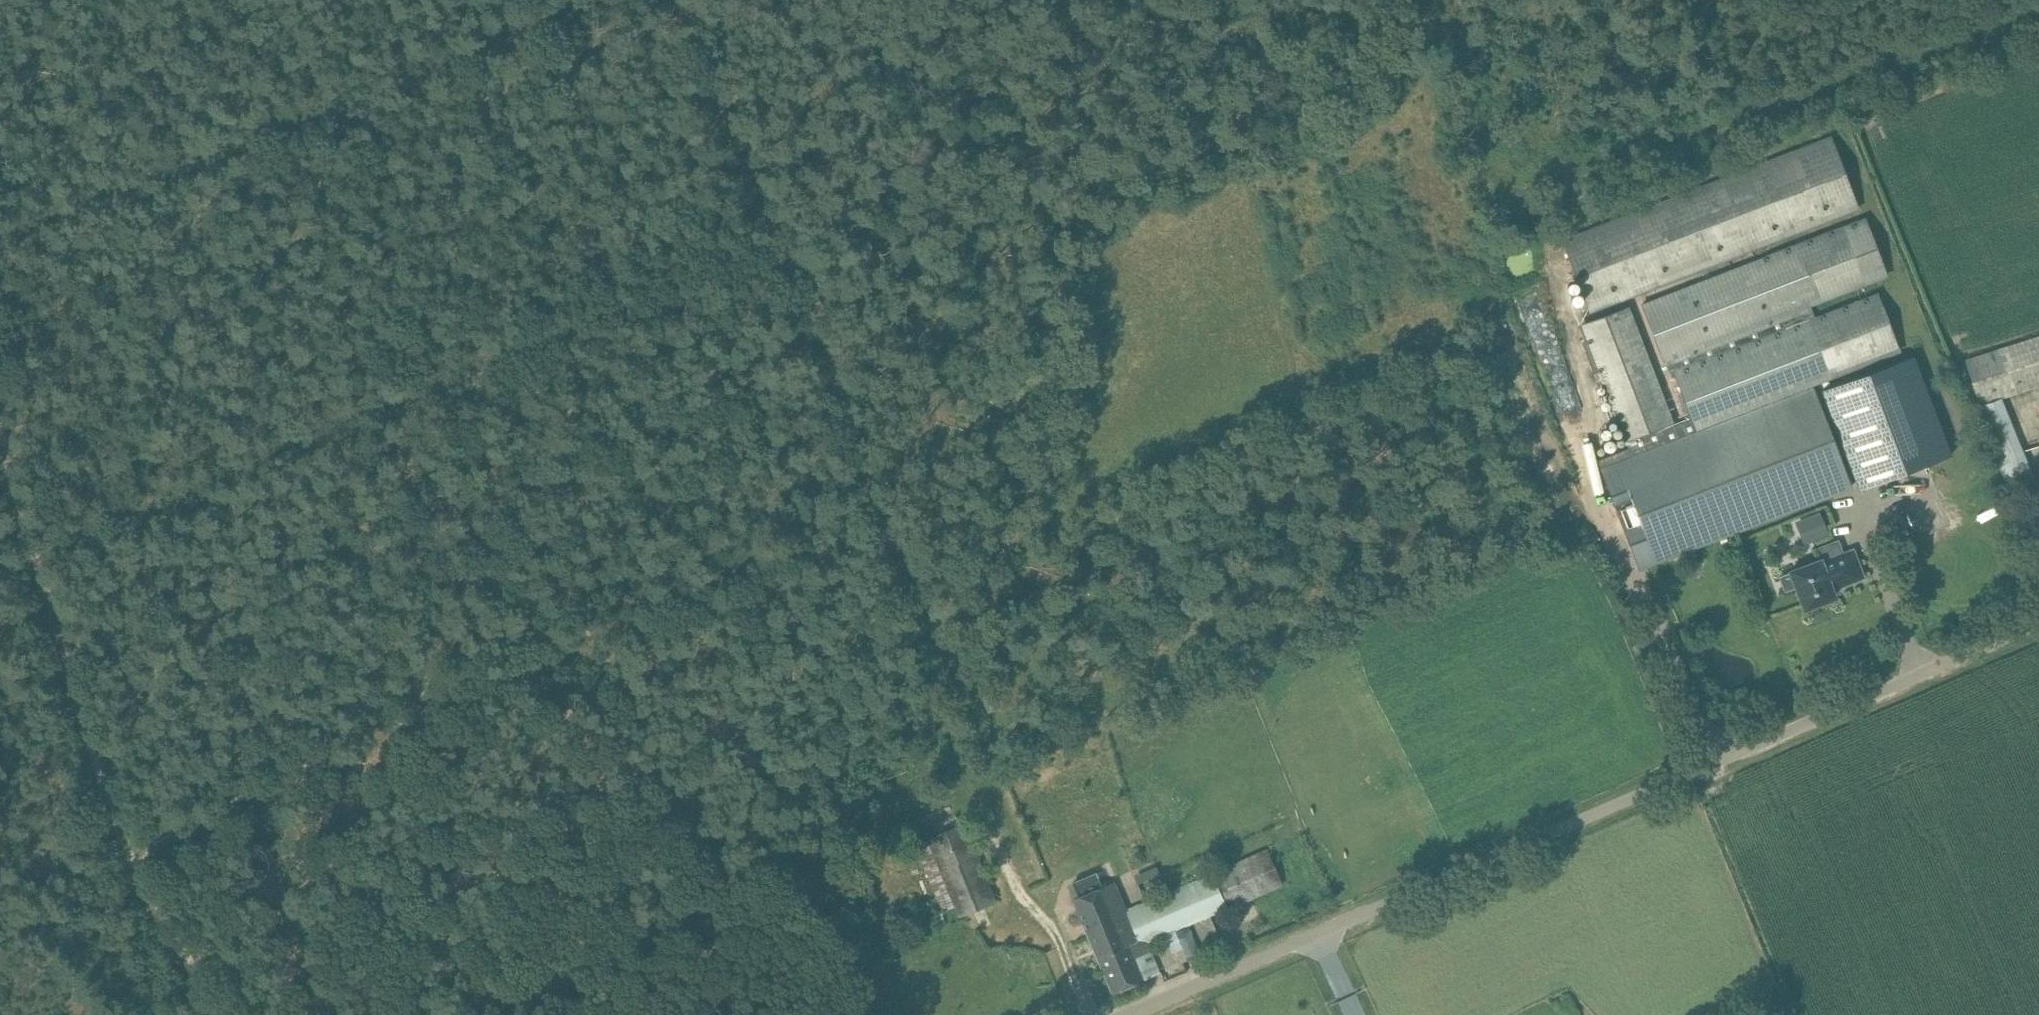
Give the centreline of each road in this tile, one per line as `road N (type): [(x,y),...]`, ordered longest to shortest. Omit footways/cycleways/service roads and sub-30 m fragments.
road 1 (unclassified): [(1129,1014),(2038,623)]
road 2 (track): [(107,794),(0,434)]
road 3 (track): [(209,1014),(107,794)]

